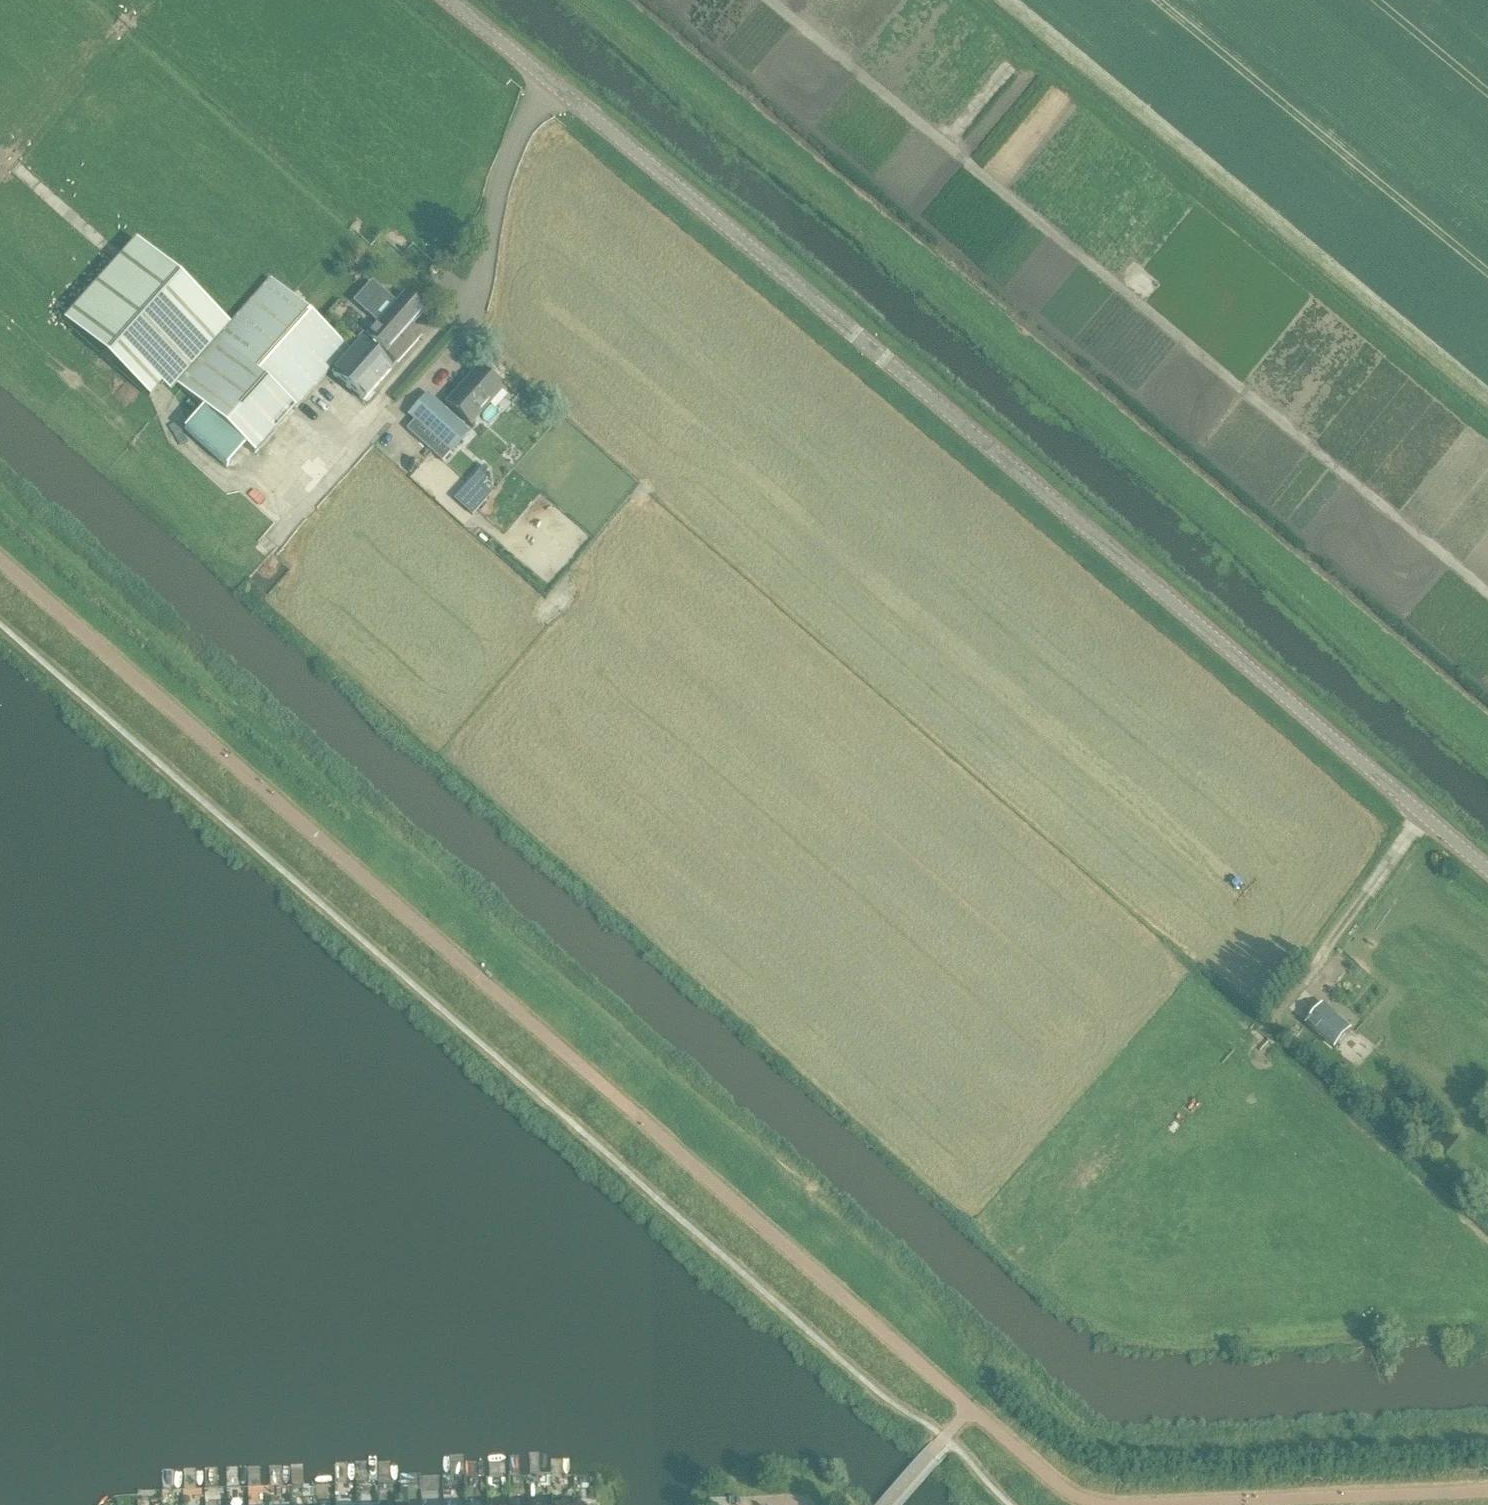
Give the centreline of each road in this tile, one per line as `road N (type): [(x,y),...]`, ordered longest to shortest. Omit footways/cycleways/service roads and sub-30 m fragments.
road 1 (tertiary): [(1487,869),(454,0)]
road 2 (track): [(946,146),(1487,592)]
road 3 (track): [(769,0),(946,146),(1009,70)]

